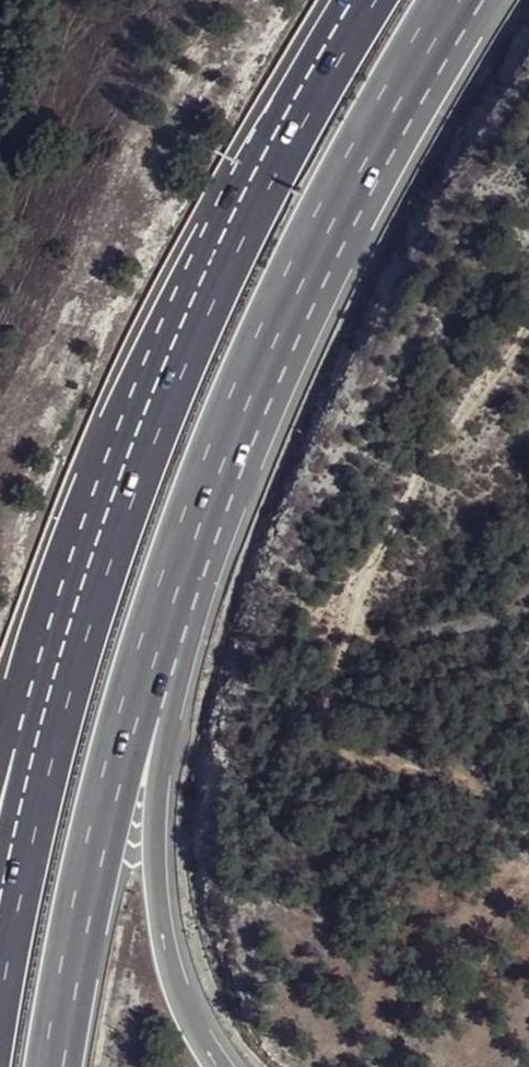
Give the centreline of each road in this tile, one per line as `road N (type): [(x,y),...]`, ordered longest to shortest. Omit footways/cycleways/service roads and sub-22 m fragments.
road 1 (motorway): [(385,0),(261,189),(118,487),(39,758)]
road 2 (motorway): [(135,702),(197,516),(349,181),(463,0)]
road 3 (motorway): [(219,1066),(174,980),(158,868),(161,789),(135,702)]
road 4 (motorway): [(55,1066),(82,905),(135,702)]
road 5 (motorway): [(39,758),(0,966)]

